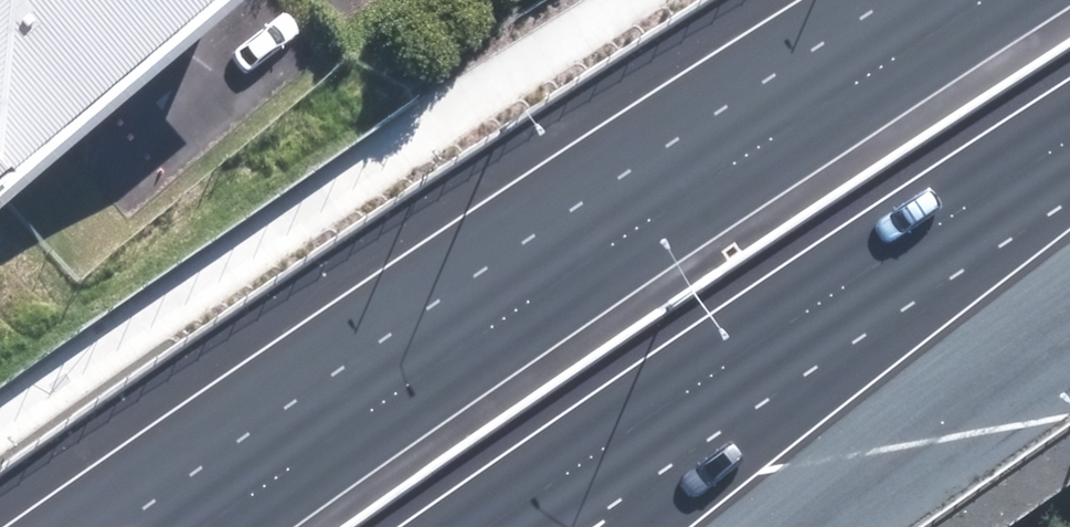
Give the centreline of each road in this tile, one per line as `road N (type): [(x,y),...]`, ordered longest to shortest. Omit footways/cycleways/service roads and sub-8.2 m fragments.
road 1 (motorway): [(207,526),(797,122),(991,0)]
road 2 (motorway): [(1069,134),(480,526)]
road 3 (motorway): [(1069,168),(631,526)]

